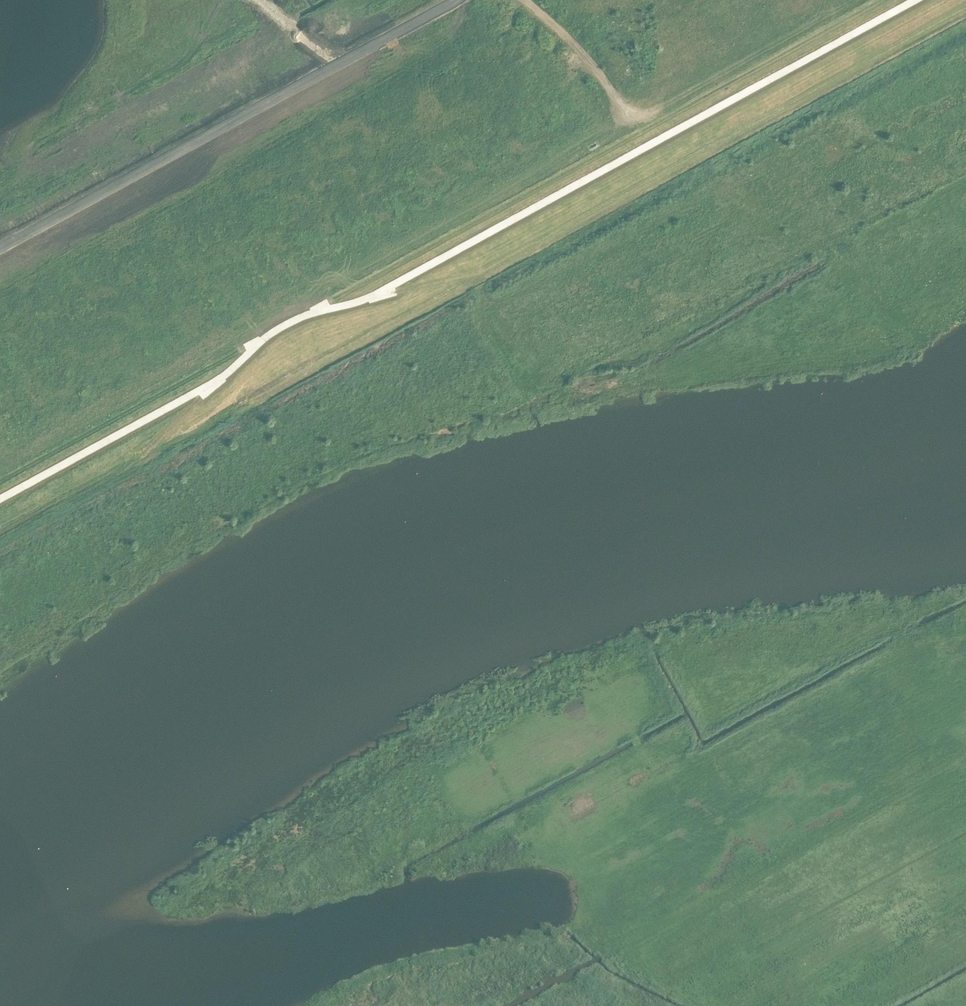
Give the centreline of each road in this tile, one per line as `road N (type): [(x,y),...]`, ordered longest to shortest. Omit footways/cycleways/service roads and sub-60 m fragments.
road 1 (tertiary): [(458,0),(0,250)]
road 2 (track): [(638,133),(882,0)]
road 3 (track): [(638,133),(575,46),(522,0)]

